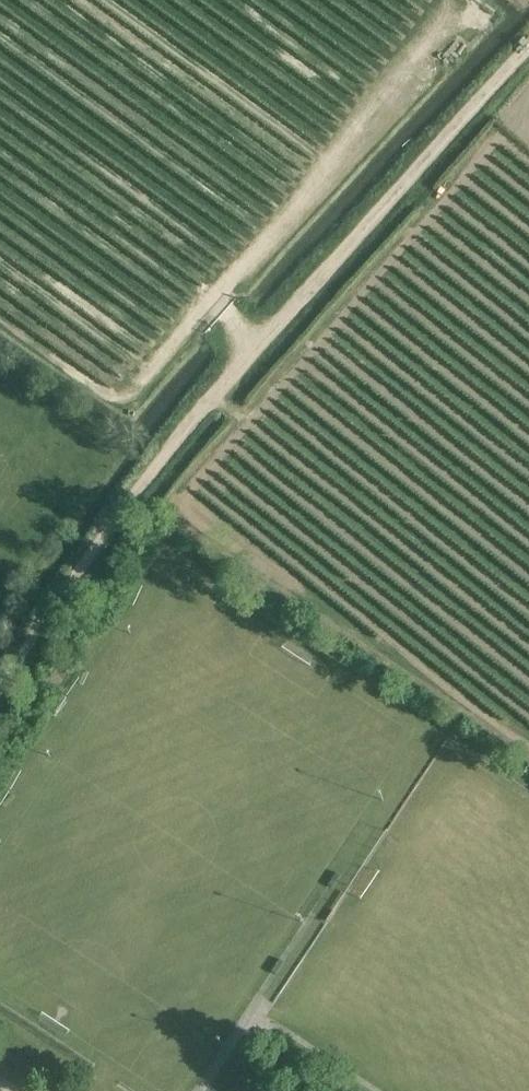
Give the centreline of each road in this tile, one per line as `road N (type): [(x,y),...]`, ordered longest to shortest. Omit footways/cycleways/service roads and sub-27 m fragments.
road 1 (track): [(161,464),(528,54)]
road 2 (unclassified): [(0,697),(161,464)]

